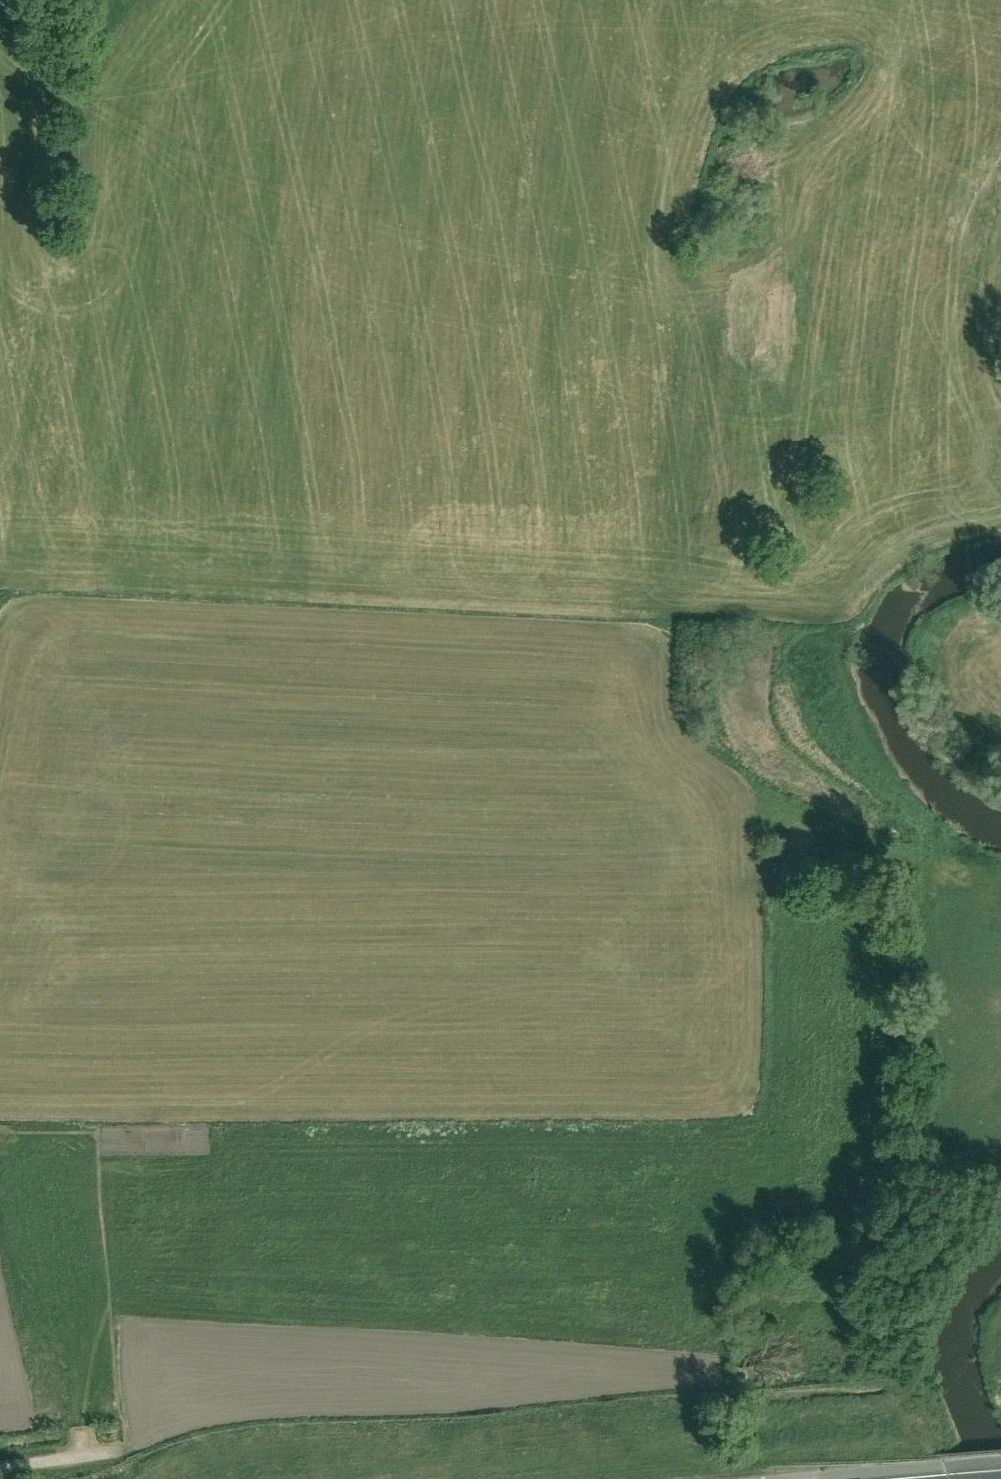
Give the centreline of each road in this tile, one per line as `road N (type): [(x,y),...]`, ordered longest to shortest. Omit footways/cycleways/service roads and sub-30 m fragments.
road 1 (unclassified): [(124,1439),(0,1460)]

